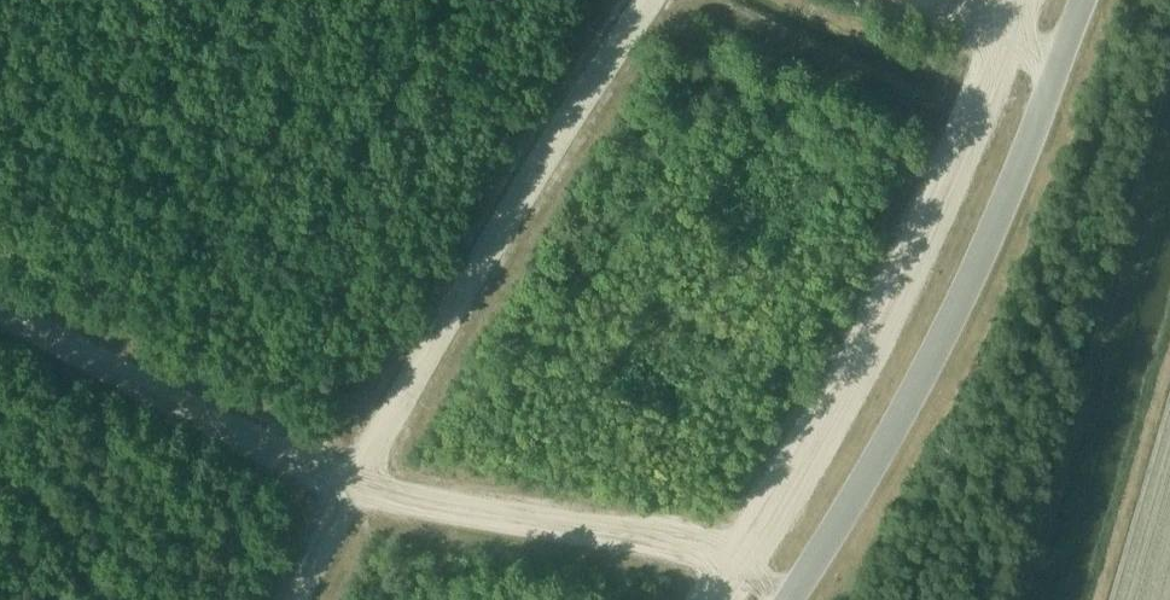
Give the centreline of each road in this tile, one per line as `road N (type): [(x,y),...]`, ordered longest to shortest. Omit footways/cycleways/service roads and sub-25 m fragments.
road 1 (track): [(647,0),(347,477),(0,310)]
road 2 (track): [(713,599),(901,286),(1019,0)]
road 3 (track): [(292,599),(347,477),(427,500),(631,531),(738,562)]

